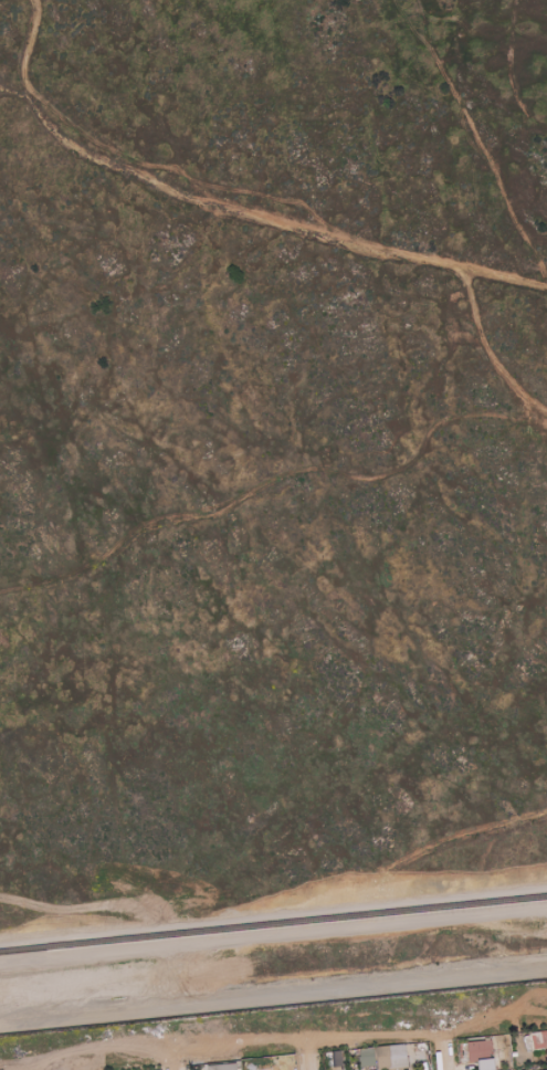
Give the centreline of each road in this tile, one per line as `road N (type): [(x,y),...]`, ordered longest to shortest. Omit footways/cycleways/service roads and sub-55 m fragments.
road 1 (residential): [(546,1011),(311,1042),(0,1066)]

